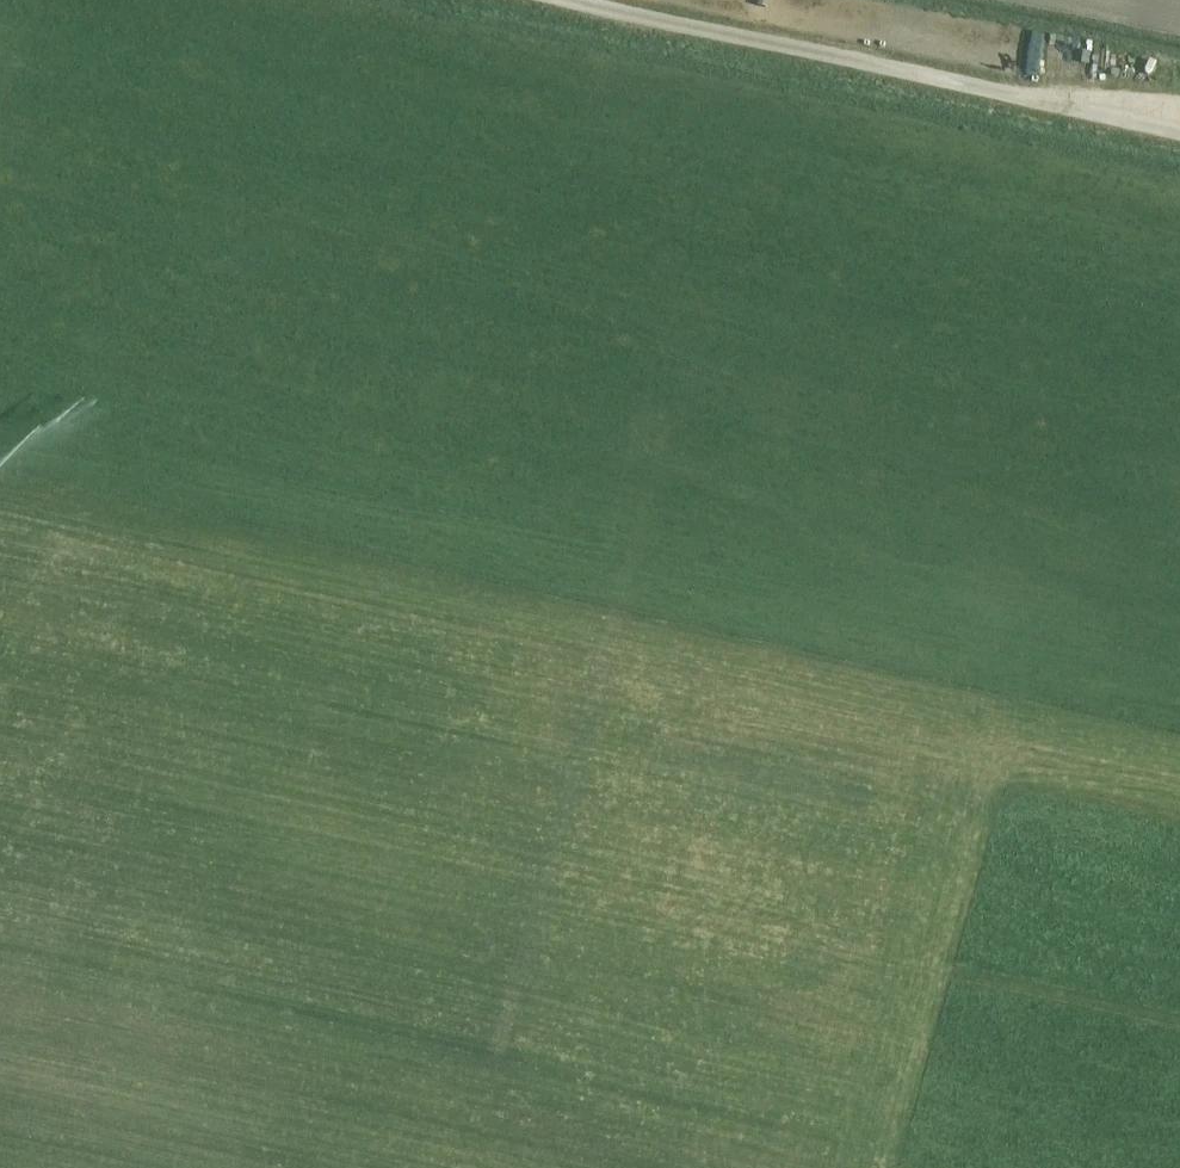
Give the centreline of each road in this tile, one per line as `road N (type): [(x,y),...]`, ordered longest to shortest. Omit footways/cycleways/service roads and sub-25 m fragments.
road 1 (unclassified): [(1179,162),(509,0)]

